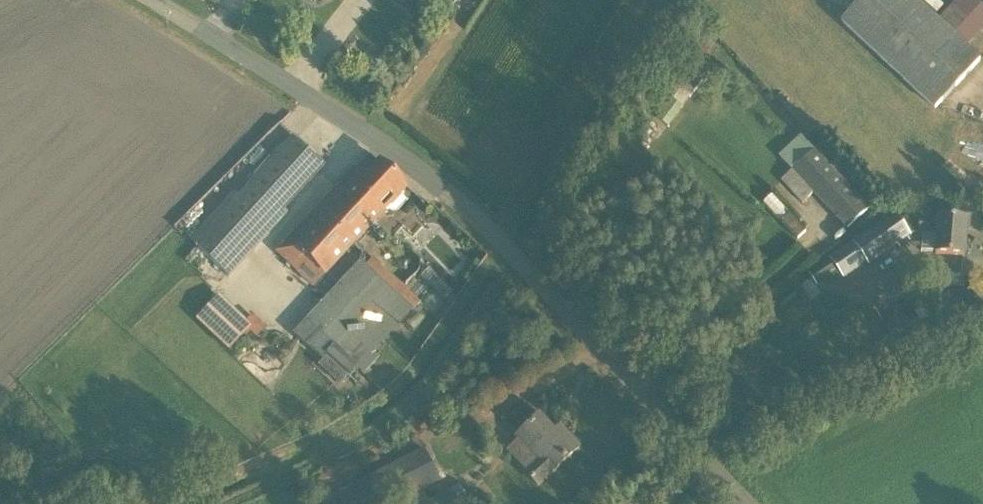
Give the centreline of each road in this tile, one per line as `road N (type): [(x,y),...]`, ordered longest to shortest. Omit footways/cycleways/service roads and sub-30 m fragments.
road 1 (unclassified): [(746,503),(449,188),(154,0)]

